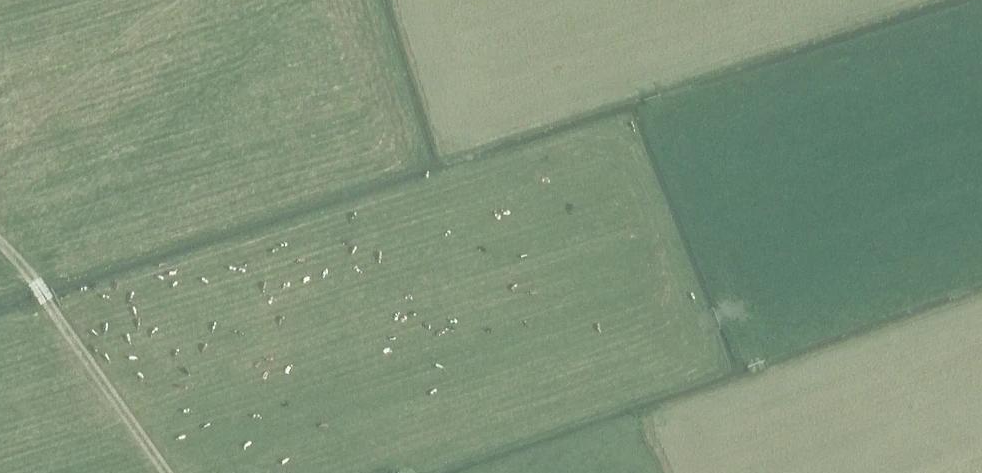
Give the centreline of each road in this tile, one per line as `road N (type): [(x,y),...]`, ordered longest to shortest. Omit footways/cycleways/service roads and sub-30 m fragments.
road 1 (track): [(0,241),(166,472)]

